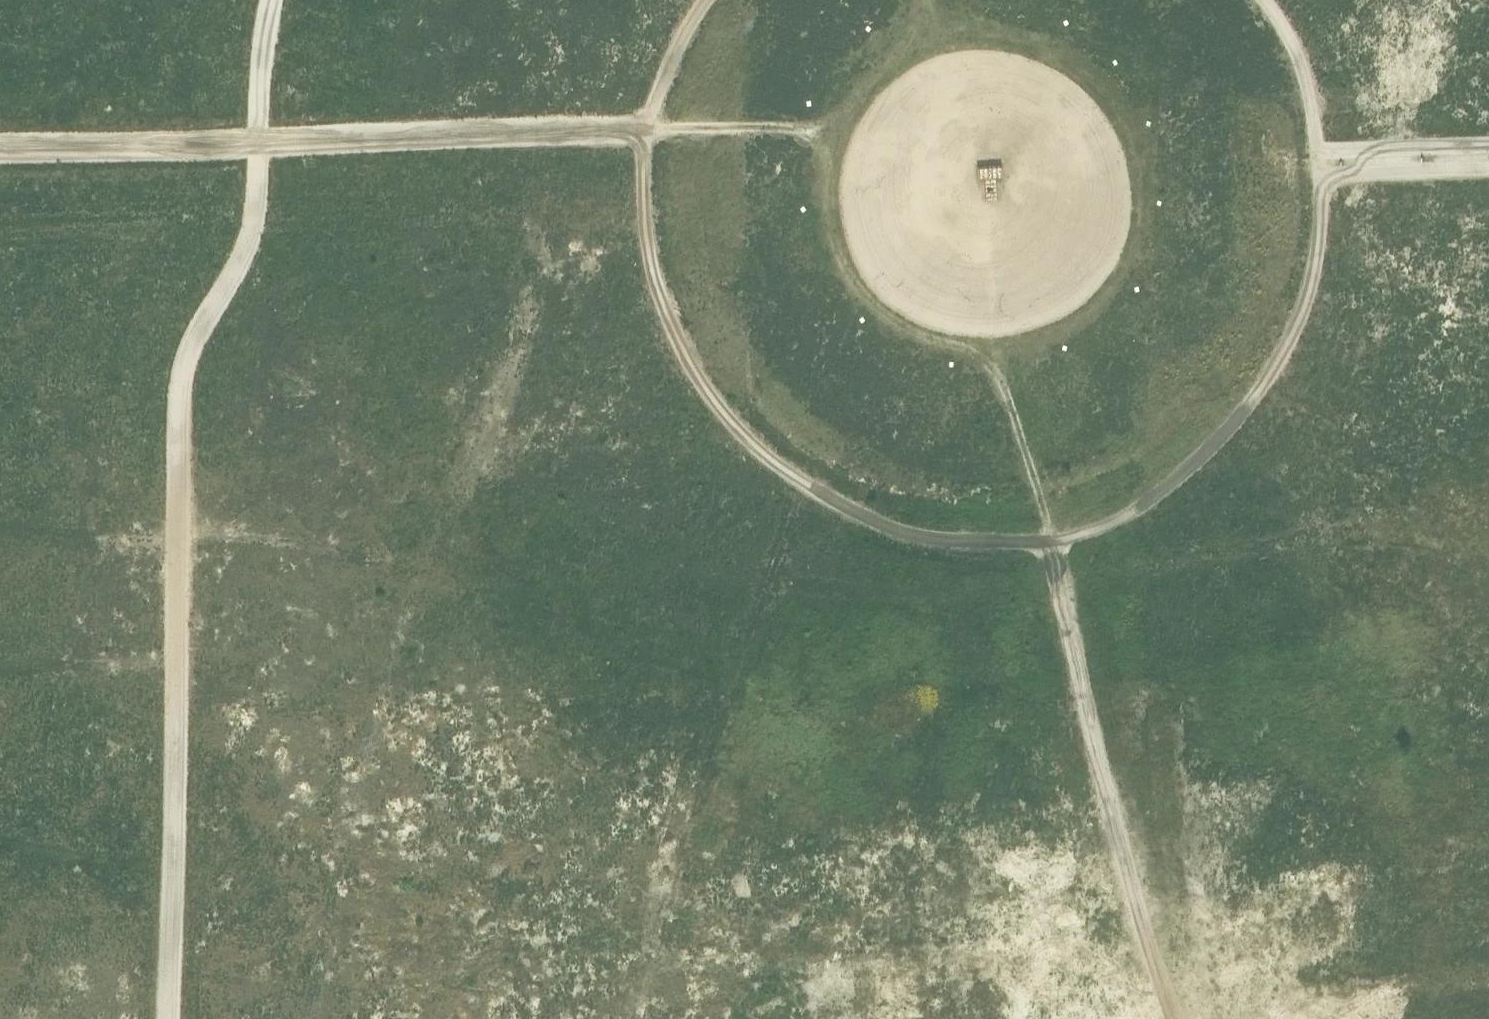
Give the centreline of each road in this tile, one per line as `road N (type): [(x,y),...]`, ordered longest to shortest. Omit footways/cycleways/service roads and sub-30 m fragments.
road 1 (track): [(855,284),(832,236),(826,183),(838,131),(862,90),(898,57),(942,37),(996,31),(1049,43),(1095,72),(1128,115),(1146,166),(1145,220),(1127,271),(1093,313),(1046,341),(993,352),(940,346),(892,322)]
road 2 (track): [(1057,533),(993,352)]
road 3 (track): [(648,123),(838,131)]

